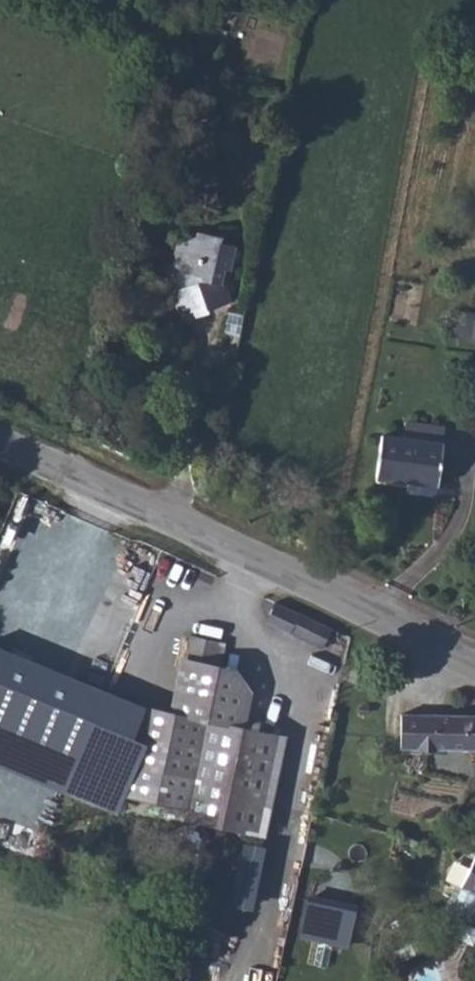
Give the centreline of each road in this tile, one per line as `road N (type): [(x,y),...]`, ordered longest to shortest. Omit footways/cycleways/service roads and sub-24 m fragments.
road 1 (unclassified): [(0,443),(474,668)]

